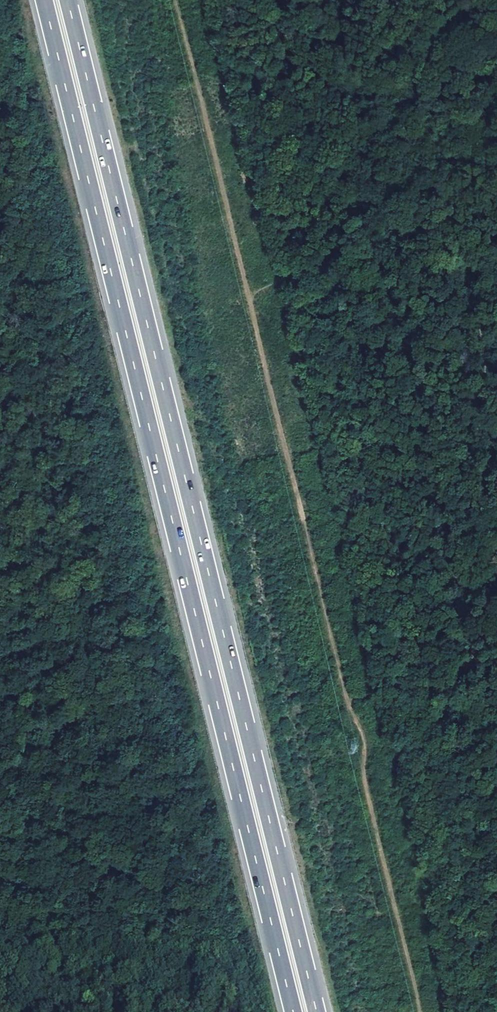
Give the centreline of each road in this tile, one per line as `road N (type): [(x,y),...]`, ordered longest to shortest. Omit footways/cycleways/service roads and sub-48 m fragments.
road 1 (motorway): [(44,0),(293,1011)]
road 2 (motorway): [(316,1011),(68,0)]

